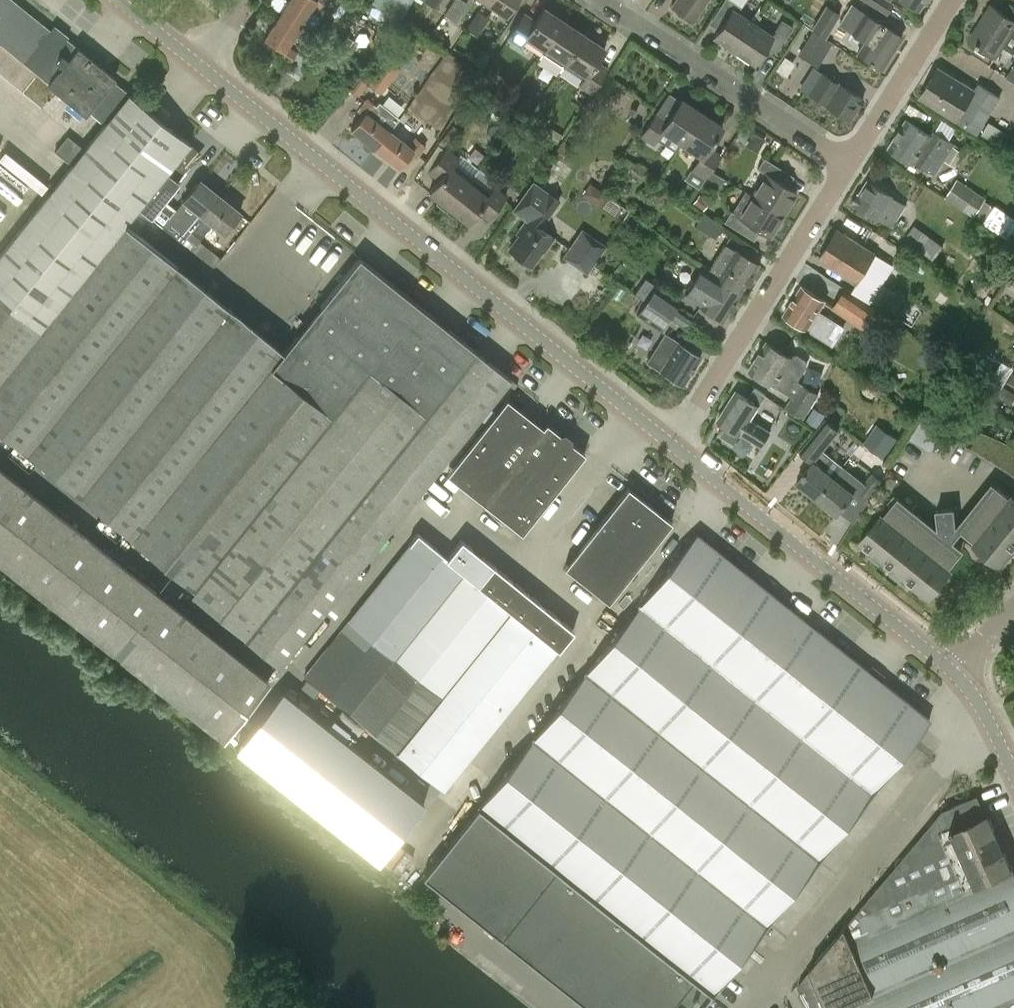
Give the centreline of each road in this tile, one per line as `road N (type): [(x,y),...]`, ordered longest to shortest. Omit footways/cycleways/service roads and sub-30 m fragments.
road 1 (tertiary): [(673,440),(201,66)]
road 2 (tertiary): [(956,672),(673,440)]
road 3 (residential): [(673,440),(847,153)]
road 4 (residential): [(847,153),(615,0)]
road 5 (residential): [(847,153),(947,0)]

